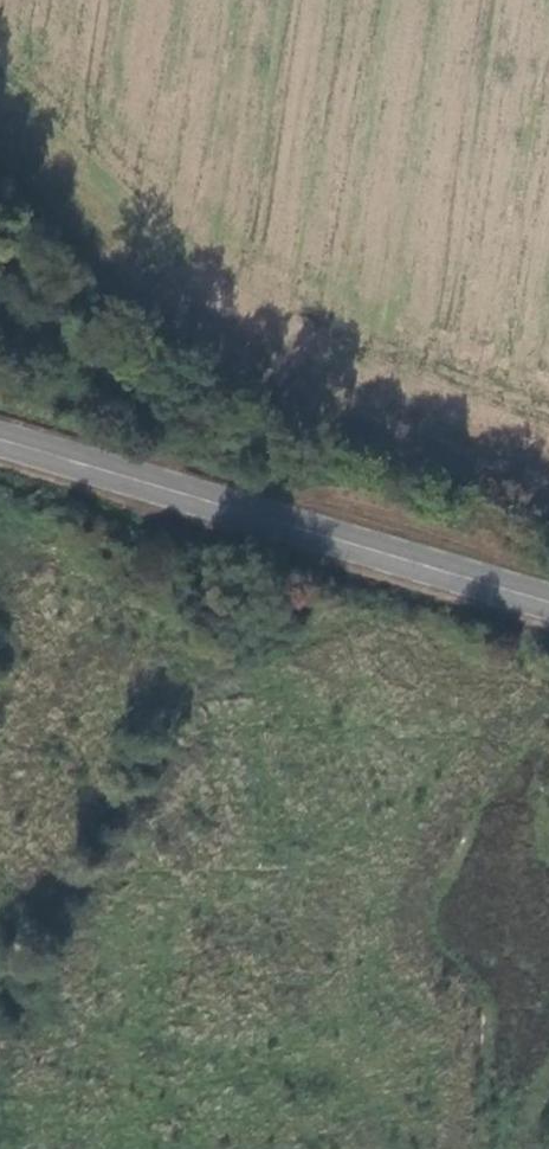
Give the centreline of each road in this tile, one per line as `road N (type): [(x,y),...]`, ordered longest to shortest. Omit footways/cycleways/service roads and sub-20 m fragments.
road 1 (secondary): [(0,441),(548,604)]

